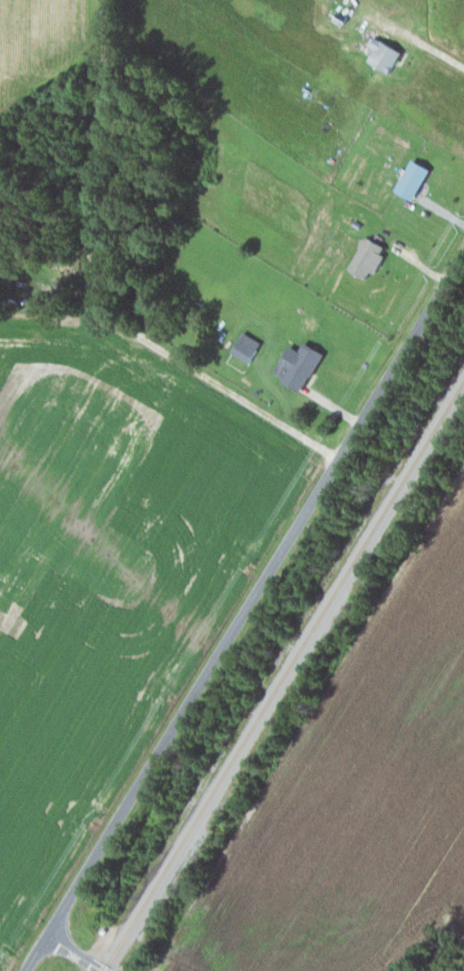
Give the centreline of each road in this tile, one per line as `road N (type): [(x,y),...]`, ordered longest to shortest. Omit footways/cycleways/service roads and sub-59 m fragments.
road 1 (residential): [(22,970),(463,255)]

